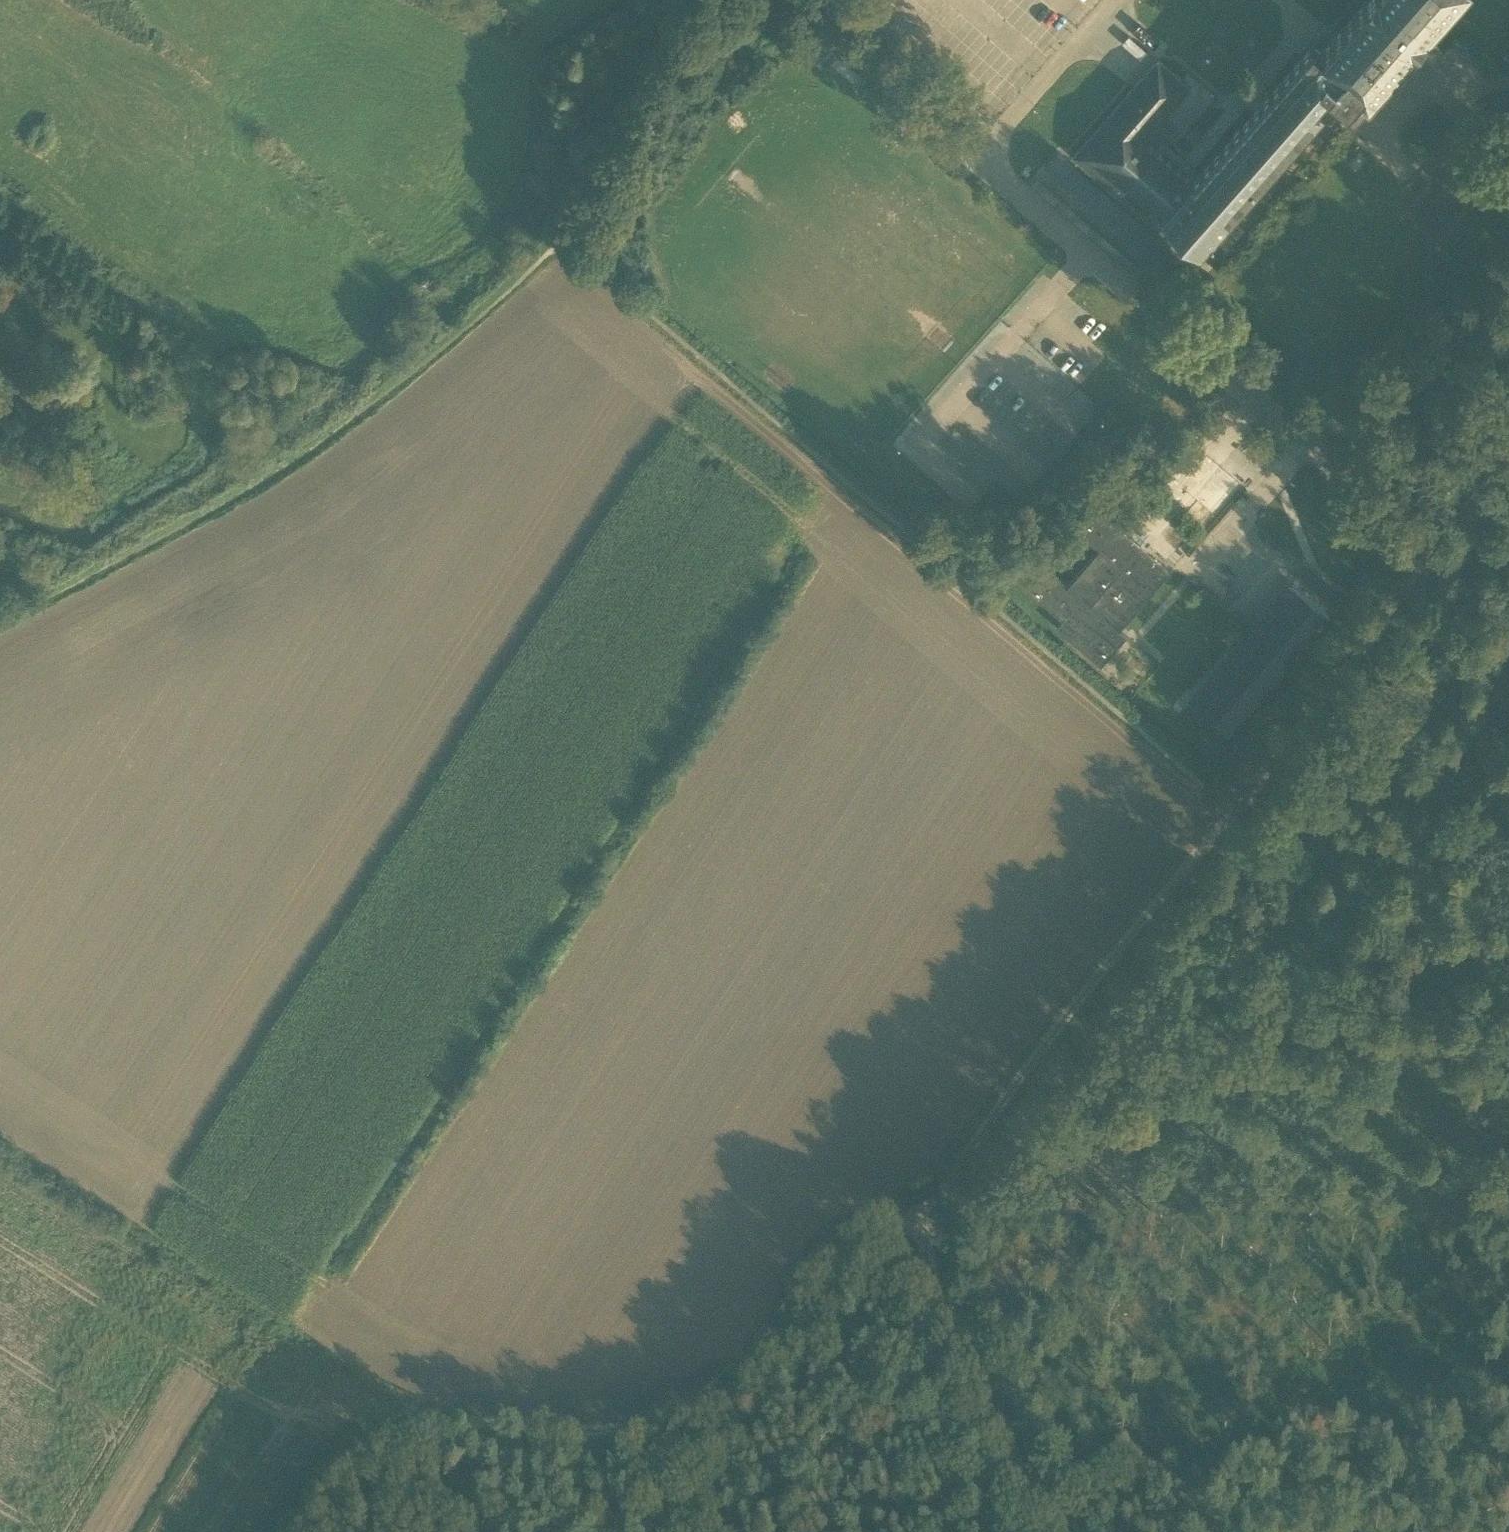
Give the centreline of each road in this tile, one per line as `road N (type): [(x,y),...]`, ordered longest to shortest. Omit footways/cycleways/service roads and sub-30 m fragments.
road 1 (unclassified): [(932,1221),(982,1132),(1508,459)]
road 2 (track): [(294,1531),(342,1448),(403,1426),(613,1442),(703,1410),(866,1239),(932,1221)]
road 3 (track): [(1056,1531),(955,1340),(941,1300),(932,1221)]

